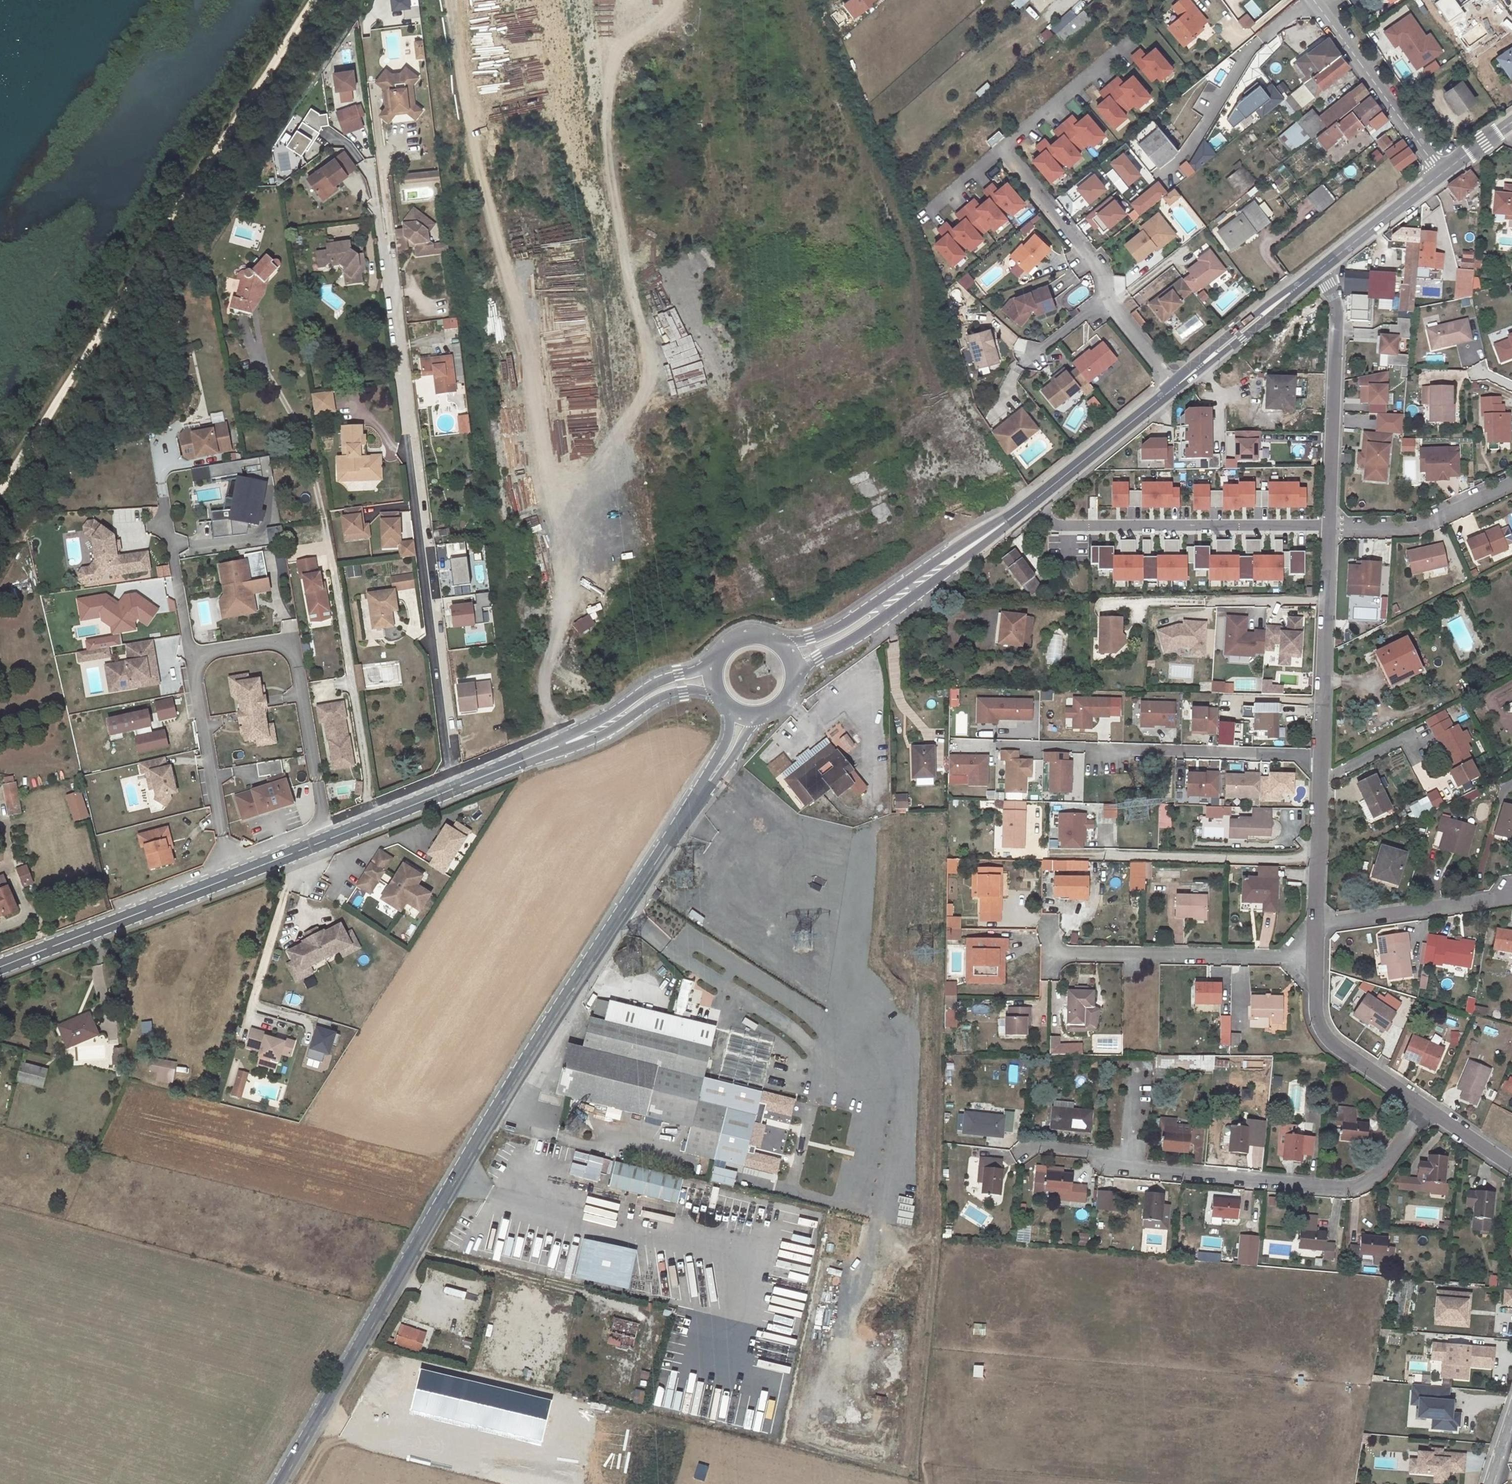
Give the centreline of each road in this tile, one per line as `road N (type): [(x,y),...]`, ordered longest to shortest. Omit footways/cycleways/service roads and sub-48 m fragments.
road 1 (secondary): [(280,1483),(495,1114),(701,792)]
road 2 (residential): [(451,789),(385,229)]
road 3 (residential): [(1427,1108),(1374,1182),(1354,1192),(1125,1163)]
road 4 (residential): [(1322,755),(999,745)]
road 5 (residential): [(1031,501),(1069,527),(1329,525)]
road 6 (residential): [(191,653),(292,639),(327,838)]
road 7 (residential): [(1045,954),(1316,958)]
road 8 (secondary): [(791,671),(866,631),(1008,520)]
road 9 (residential): [(1055,857),(1320,860)]
road 10 (secondary): [(1008,520),(857,617),(779,648)]
road 11 (residential): [(1319,270),(1335,303),(1329,525)]
road 12 (secondary): [(230,876),(0,970)]
road 13 (residential): [(1329,525),(1322,755)]
road 14 (residential): [(191,653),(230,876)]
road 15 (residential): [(1315,0),(1442,174)]
road 16 (residential): [(1316,958),(1318,1021),(1331,1041),(1427,1108)]
road 17 (residential): [(1318,928),(1511,899)]
road 18 (residential): [(1511,481),(1416,522),(1329,525)]
road 19 (secondary): [(1031,501),(1176,385)]
road 20 (secondary): [(1176,385),(1319,270)]
road 21 (residential): [(1001,150),(1098,269),(1109,295)]
road 22 (secondary): [(717,662),(656,683),(558,746)]
road 23 (secondary): [(558,746),(605,733),(682,690),(719,696)]
road 24 (residential): [(1127,42),(1001,150)]
road 25 (residential): [(163,498),(191,653)]
road 26 (secondary): [(1319,270),(1442,174)]
road 27 (secondary): [(451,789),(327,838)]

